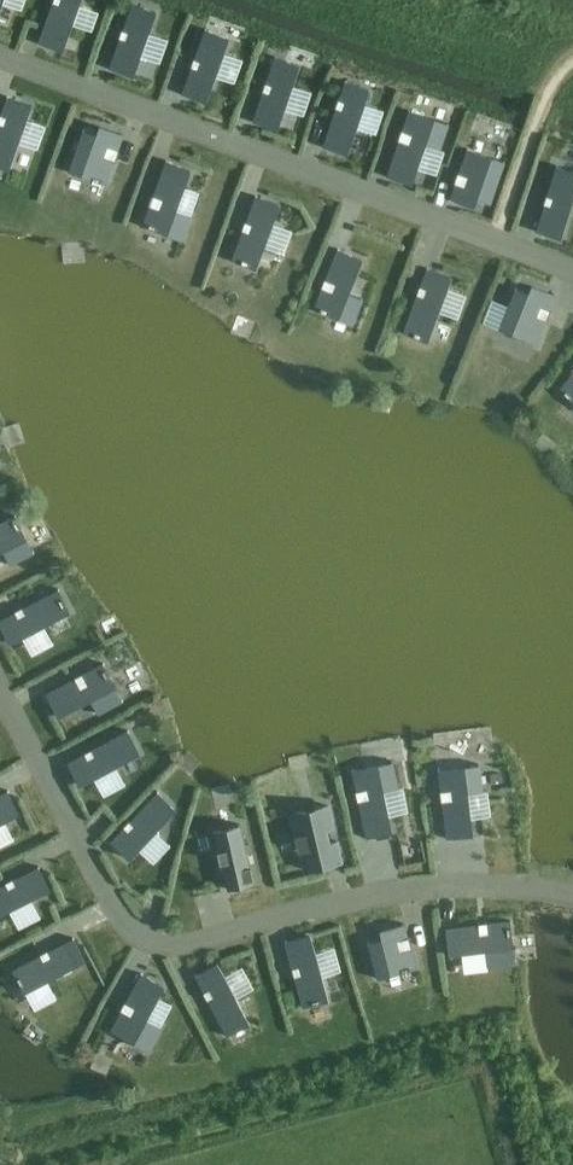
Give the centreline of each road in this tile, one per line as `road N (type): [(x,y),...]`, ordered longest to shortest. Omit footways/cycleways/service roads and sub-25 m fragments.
road 1 (residential): [(0,689),(111,901),(149,941),(182,943),(387,887),(572,893)]
road 2 (residential): [(572,270),(0,57)]

